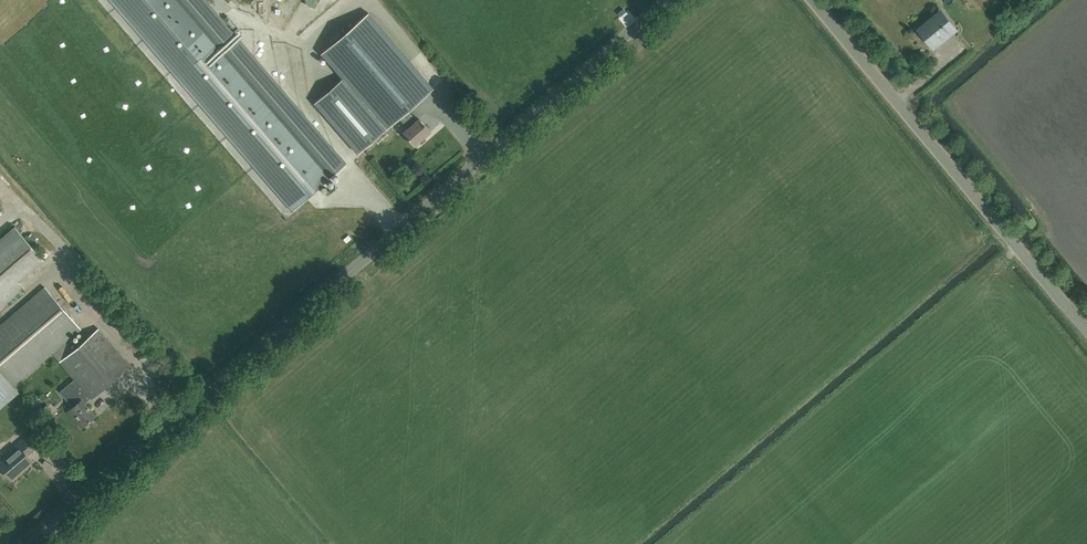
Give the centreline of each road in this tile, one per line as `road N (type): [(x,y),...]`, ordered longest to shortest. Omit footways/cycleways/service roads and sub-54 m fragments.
road 1 (tertiary): [(36,543),(662,0)]
road 2 (tertiary): [(1086,330),(812,0)]

